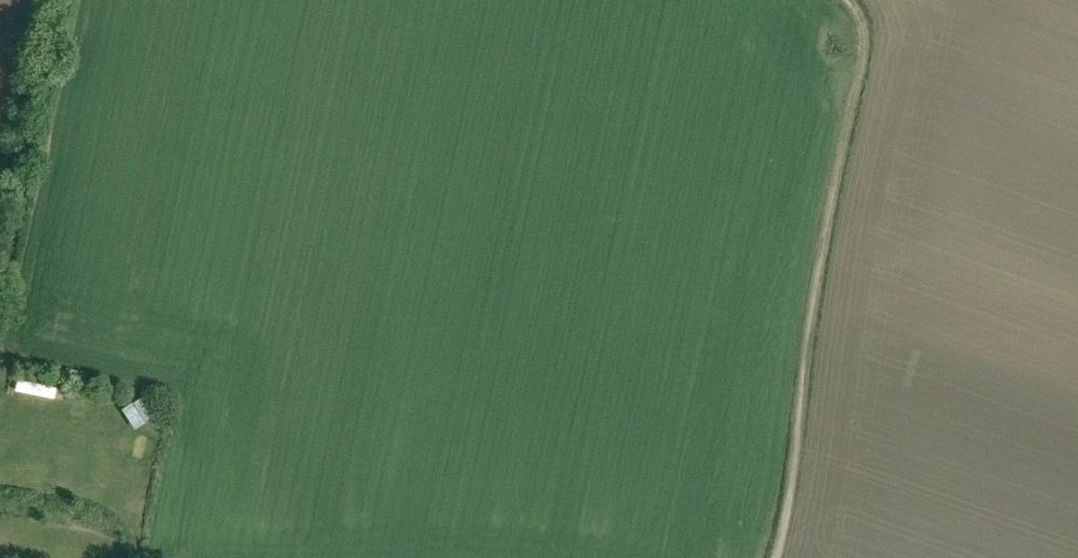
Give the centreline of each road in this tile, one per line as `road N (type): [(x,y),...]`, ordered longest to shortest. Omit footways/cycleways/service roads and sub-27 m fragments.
road 1 (track): [(778,557),(864,51),(862,25),(846,0)]

